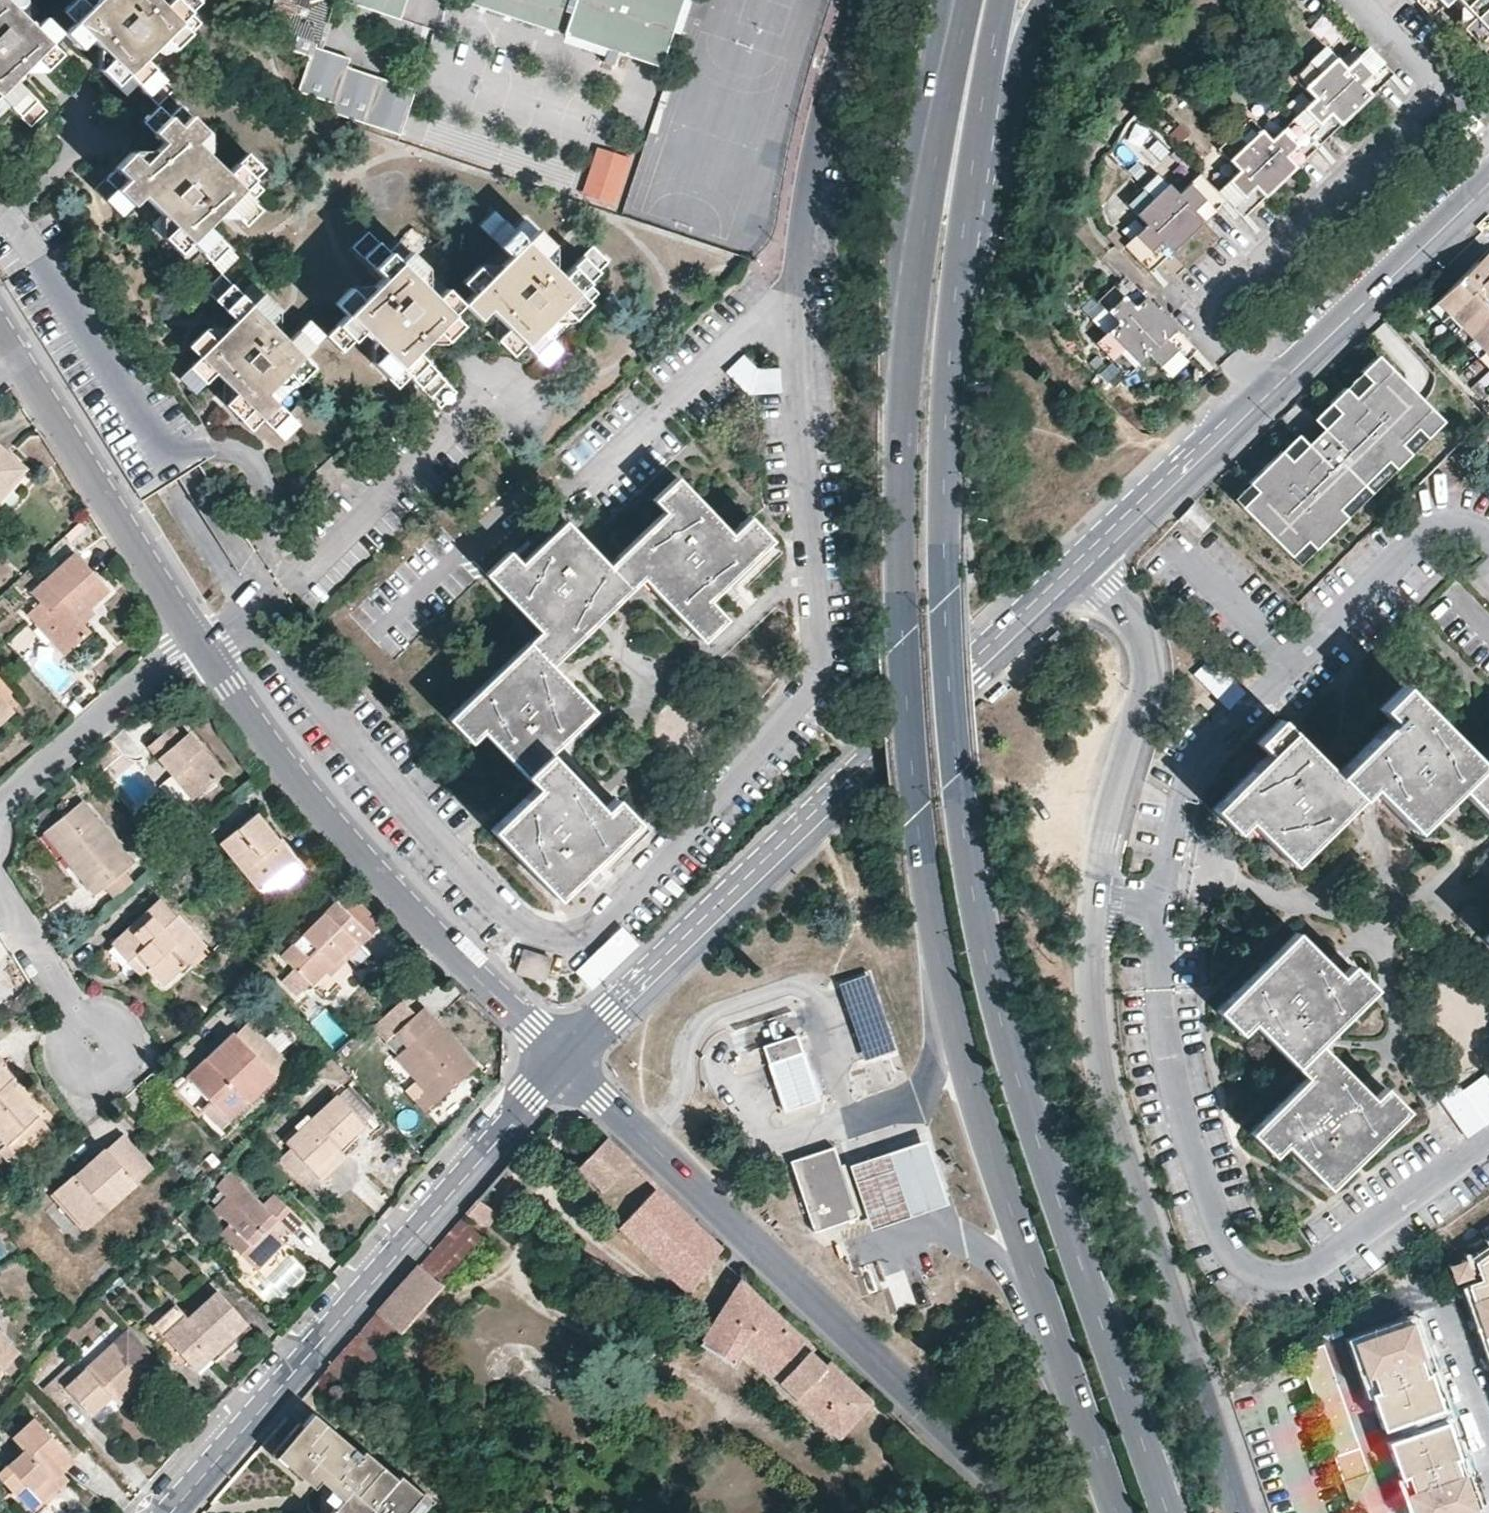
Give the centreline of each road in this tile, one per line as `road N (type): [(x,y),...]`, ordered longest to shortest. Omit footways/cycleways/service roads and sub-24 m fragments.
road 1 (residential): [(851,0),(798,289),(820,679),(600,933),(545,941),(524,934),(286,657),(244,639),(203,645)]
road 2 (primary): [(961,23),(902,409),(903,643),(916,817),(941,974),(982,1127),(1116,1512)]
road 3 (primary): [(1166,1512),(1026,1114),(985,962),(956,779),(944,513),(951,349),(986,106)]
road 4 (residential): [(1086,572),(1136,627),(1150,660),(1097,894),(1098,1052),(1244,1512)]
road 5 (tertiary): [(1086,572),(572,1063)]
road 6 (residential): [(572,1063),(1033,1512)]
road 7 (tertiary): [(572,1063),(170,1512)]
road 8 (residential): [(203,645),(332,815),(572,1063)]
road 9 (tertiary): [(1488,186),(1086,572)]
road 10 (residential): [(19,354),(203,645)]
road 11 (residential): [(0,804),(176,656),(203,645)]
road 12 (residential): [(0,900),(99,1055)]
road 13 (residential): [(1433,1304),(1488,1476)]
road 14 (residential): [(1340,1348),(1397,1512)]
road 15 (primary): [(986,106),(1017,72),(1044,0)]

